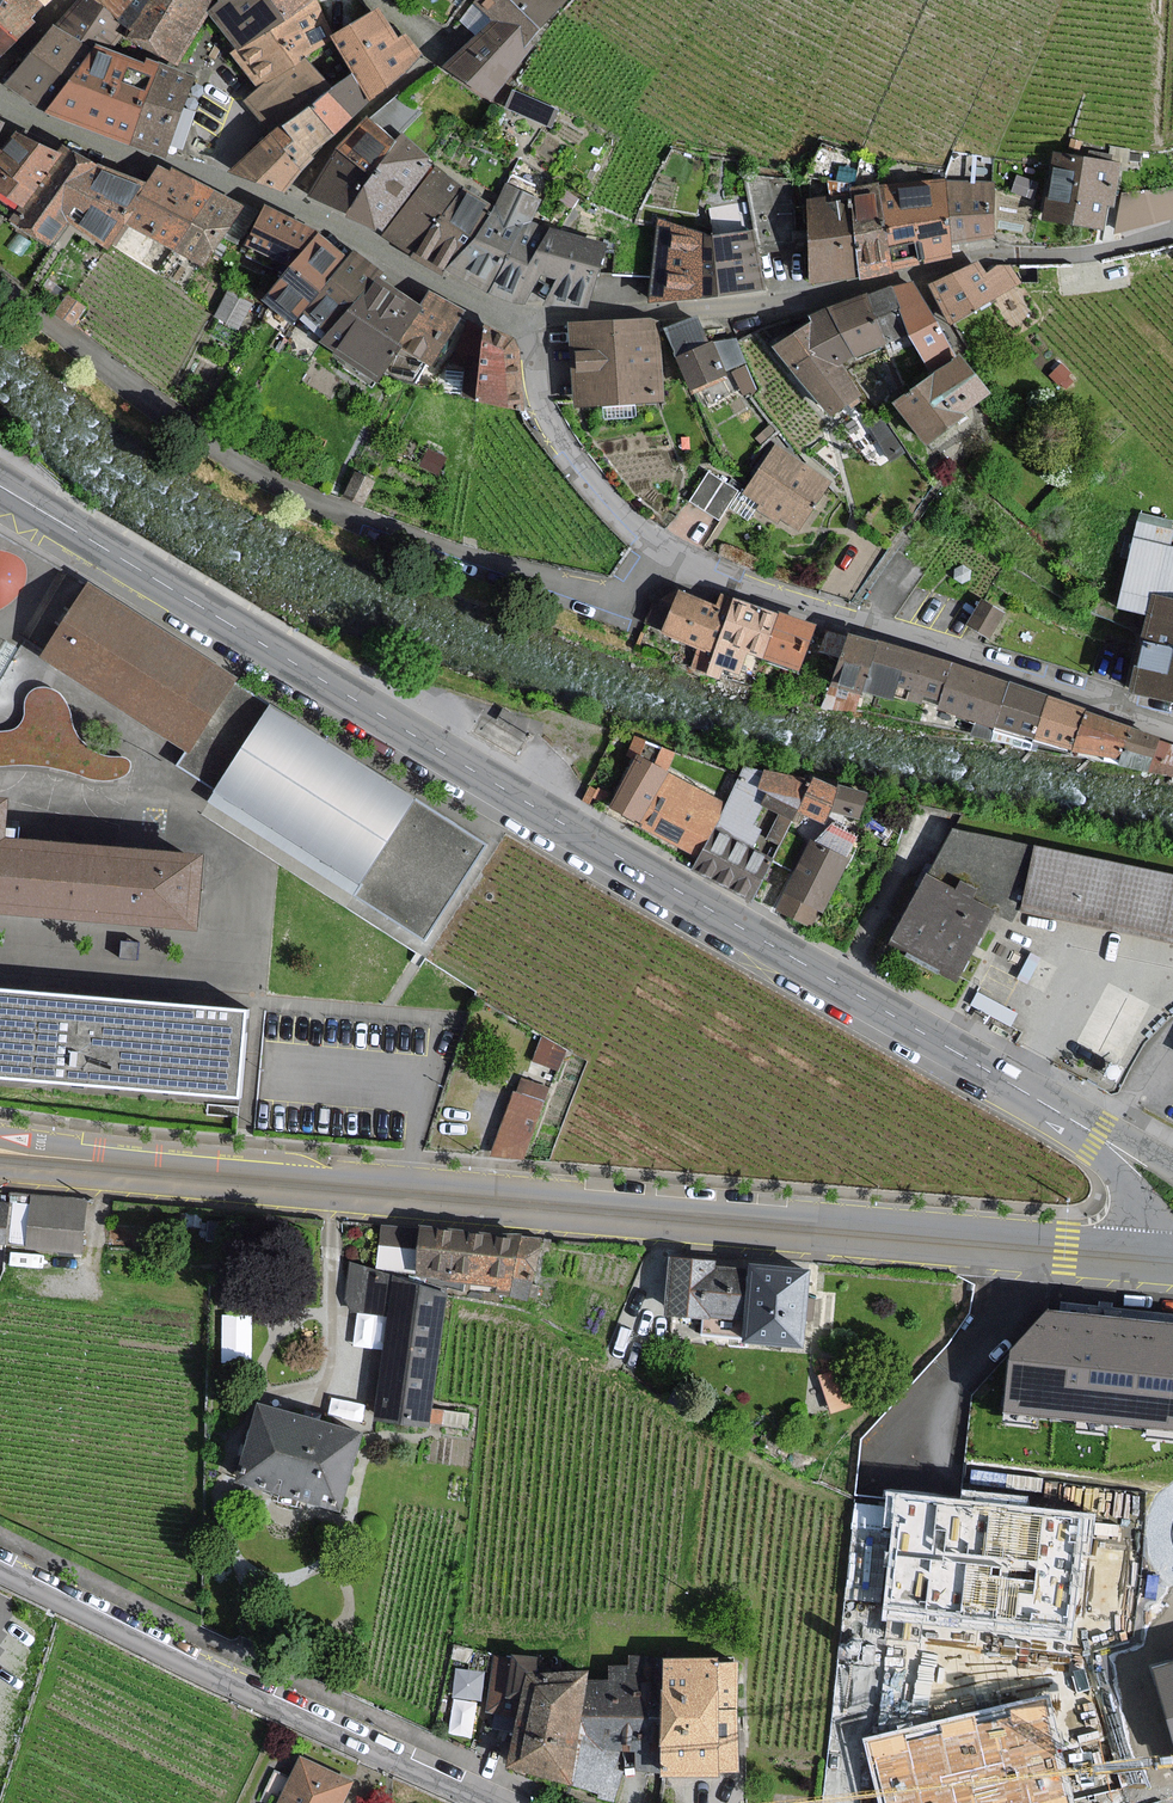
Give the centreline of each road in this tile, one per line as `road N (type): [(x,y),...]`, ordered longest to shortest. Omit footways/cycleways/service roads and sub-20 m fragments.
road 1 (primary): [(0,487),(1105,1142)]
road 2 (secondary): [(1145,1258),(56,1164)]
road 3 (residential): [(1172,728),(661,548),(594,480),(547,412),(535,320)]
road 4 (residential): [(535,320),(810,295),(1172,231)]
road 5 (residential): [(0,1573),(481,1802)]
road 6 (residential): [(381,0),(441,45),(326,151),(287,201)]
road 7 (residential): [(287,201),(499,315),(535,320)]
road 8 (residential): [(0,102),(113,150),(212,175)]
road 9 (primary): [(1105,1142),(1146,1226),(1145,1258)]

